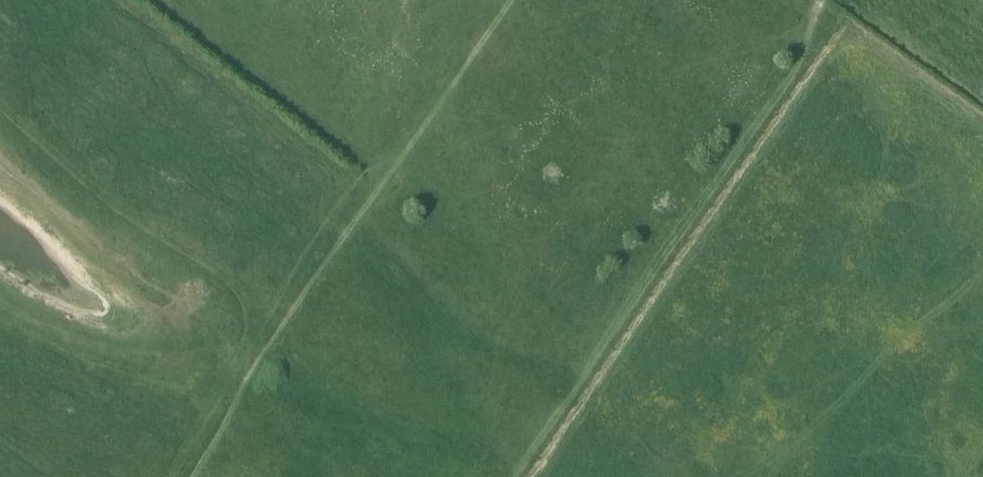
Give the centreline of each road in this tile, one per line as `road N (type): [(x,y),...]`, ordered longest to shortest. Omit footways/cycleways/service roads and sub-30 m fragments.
road 1 (track): [(818,0),(800,61),(758,122)]

